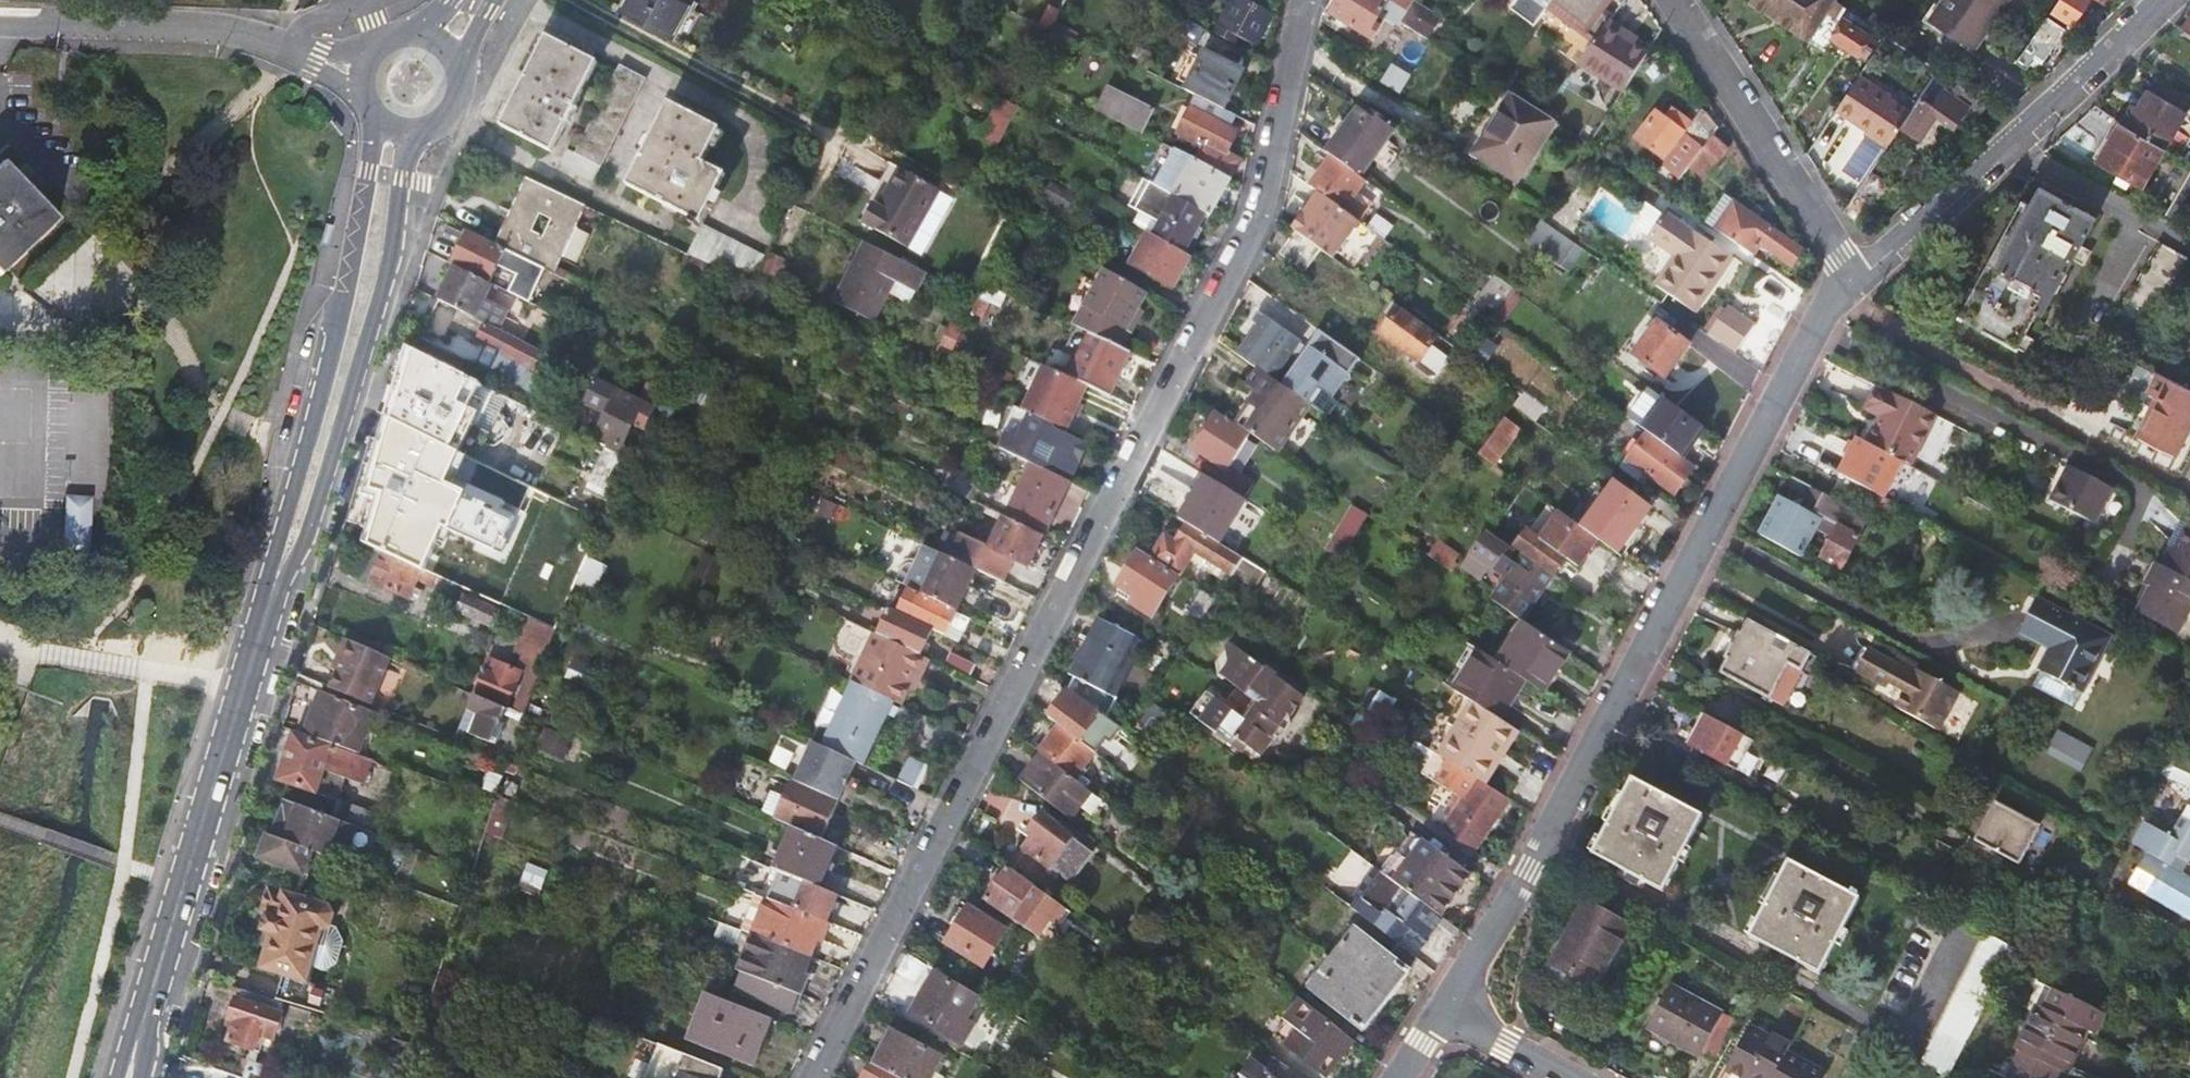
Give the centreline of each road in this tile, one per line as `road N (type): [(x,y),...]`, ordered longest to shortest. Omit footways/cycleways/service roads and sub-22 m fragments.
road 1 (residential): [(814,1077),(1260,208),(1309,0)]
road 2 (residential): [(1445,1009),(1545,842),(1852,264)]
road 3 (secondary): [(375,117),(345,275),(269,553),(253,657)]
road 4 (secondary): [(253,657),(318,507),(389,262),(409,132)]
road 5 (secondary): [(253,657),(129,1077)]
road 6 (residential): [(2158,0),(1885,244),(1852,264)]
road 7 (residential): [(0,25),(222,33),(364,68)]
road 8 (residential): [(1852,264),(1839,256),(1672,0)]
road 9 (residential): [(1445,1009),(1565,1077)]

